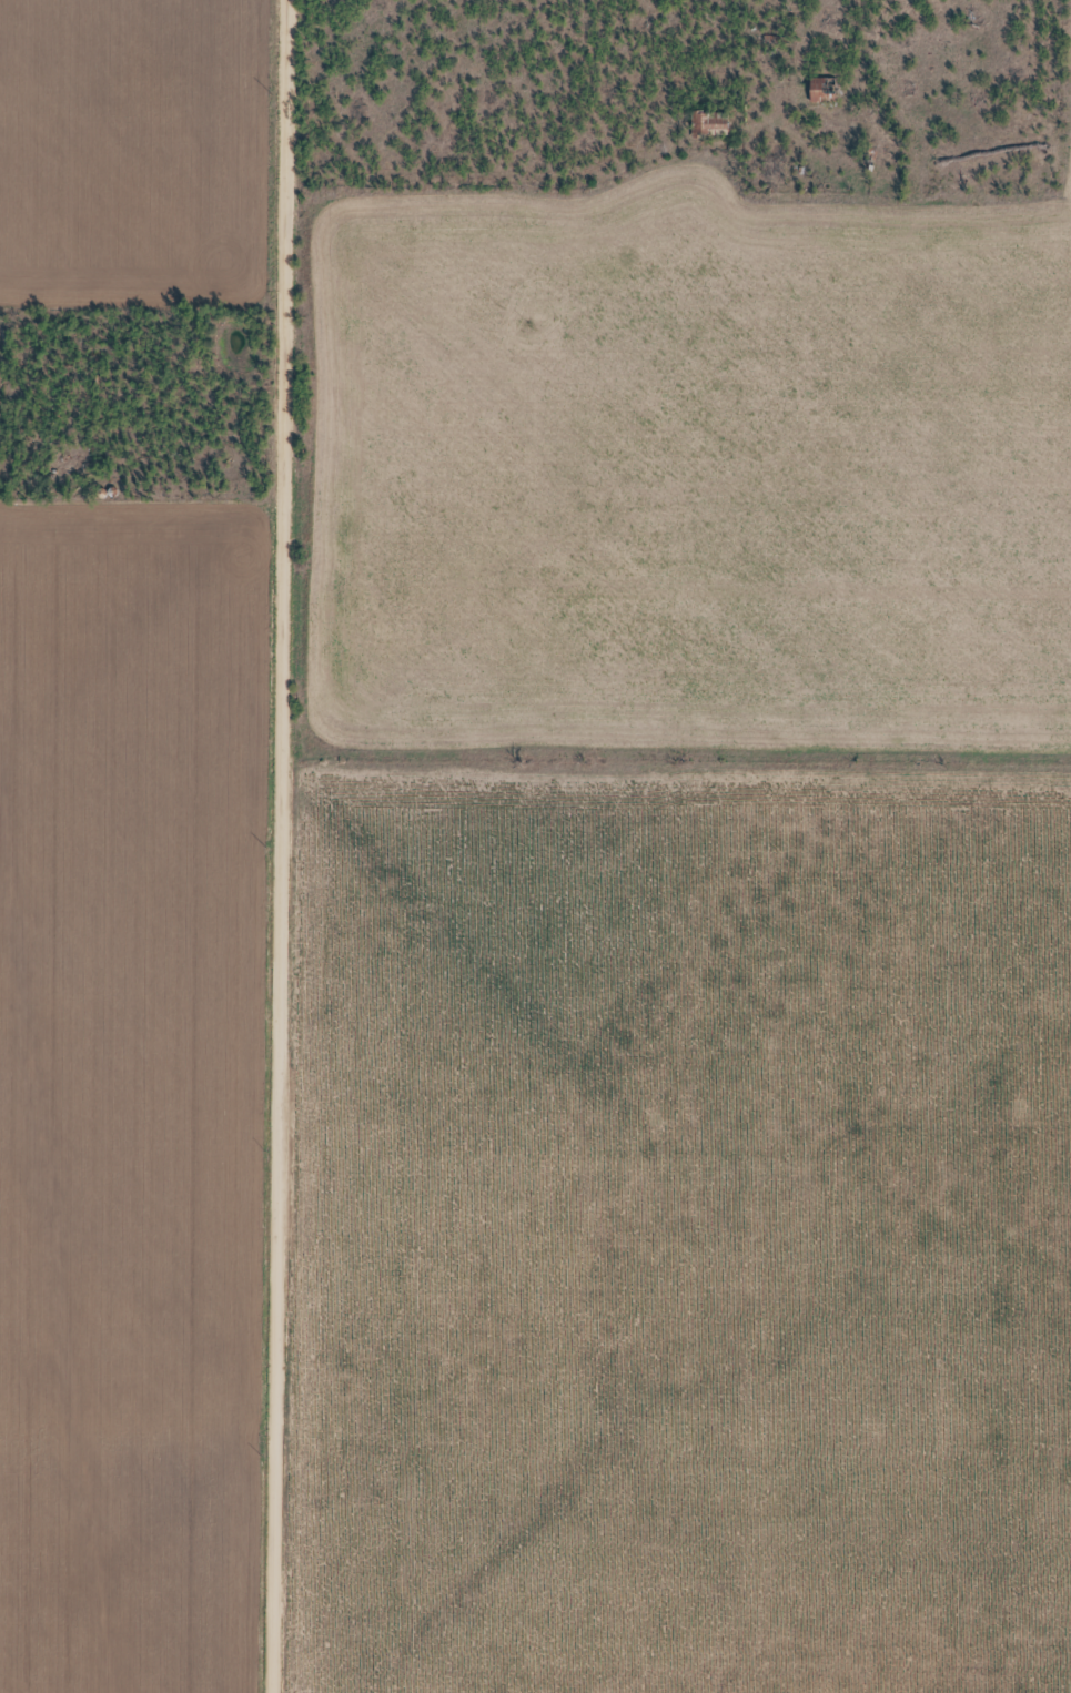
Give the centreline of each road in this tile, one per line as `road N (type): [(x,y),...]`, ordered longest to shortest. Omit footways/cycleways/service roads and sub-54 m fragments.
road 1 (residential): [(242,1692),(248,0)]

